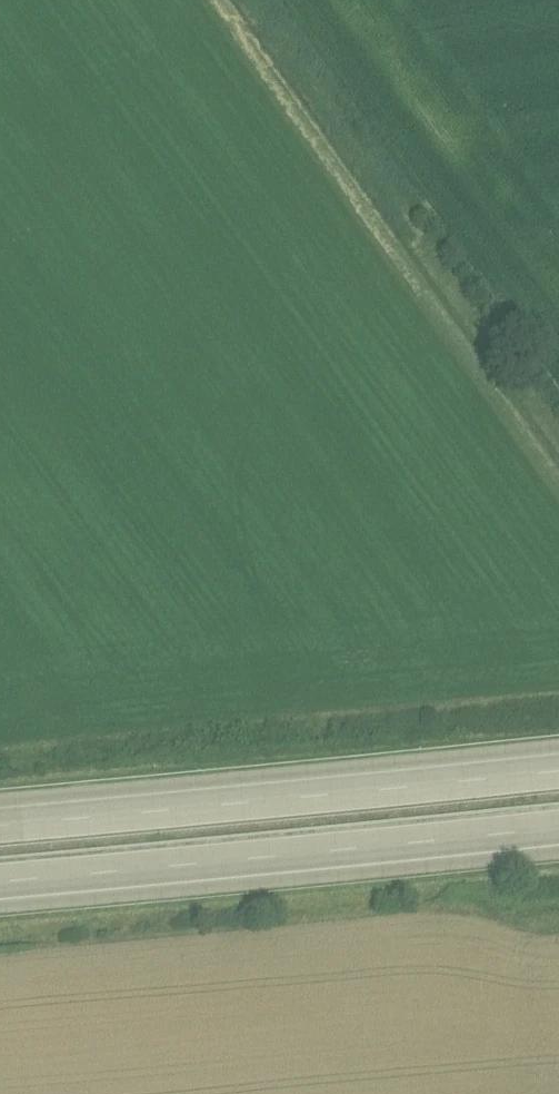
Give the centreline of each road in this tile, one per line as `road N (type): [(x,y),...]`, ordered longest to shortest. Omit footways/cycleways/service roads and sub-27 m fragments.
road 1 (motorway): [(558,761),(0,813)]
road 2 (motorway): [(0,888),(558,838)]

